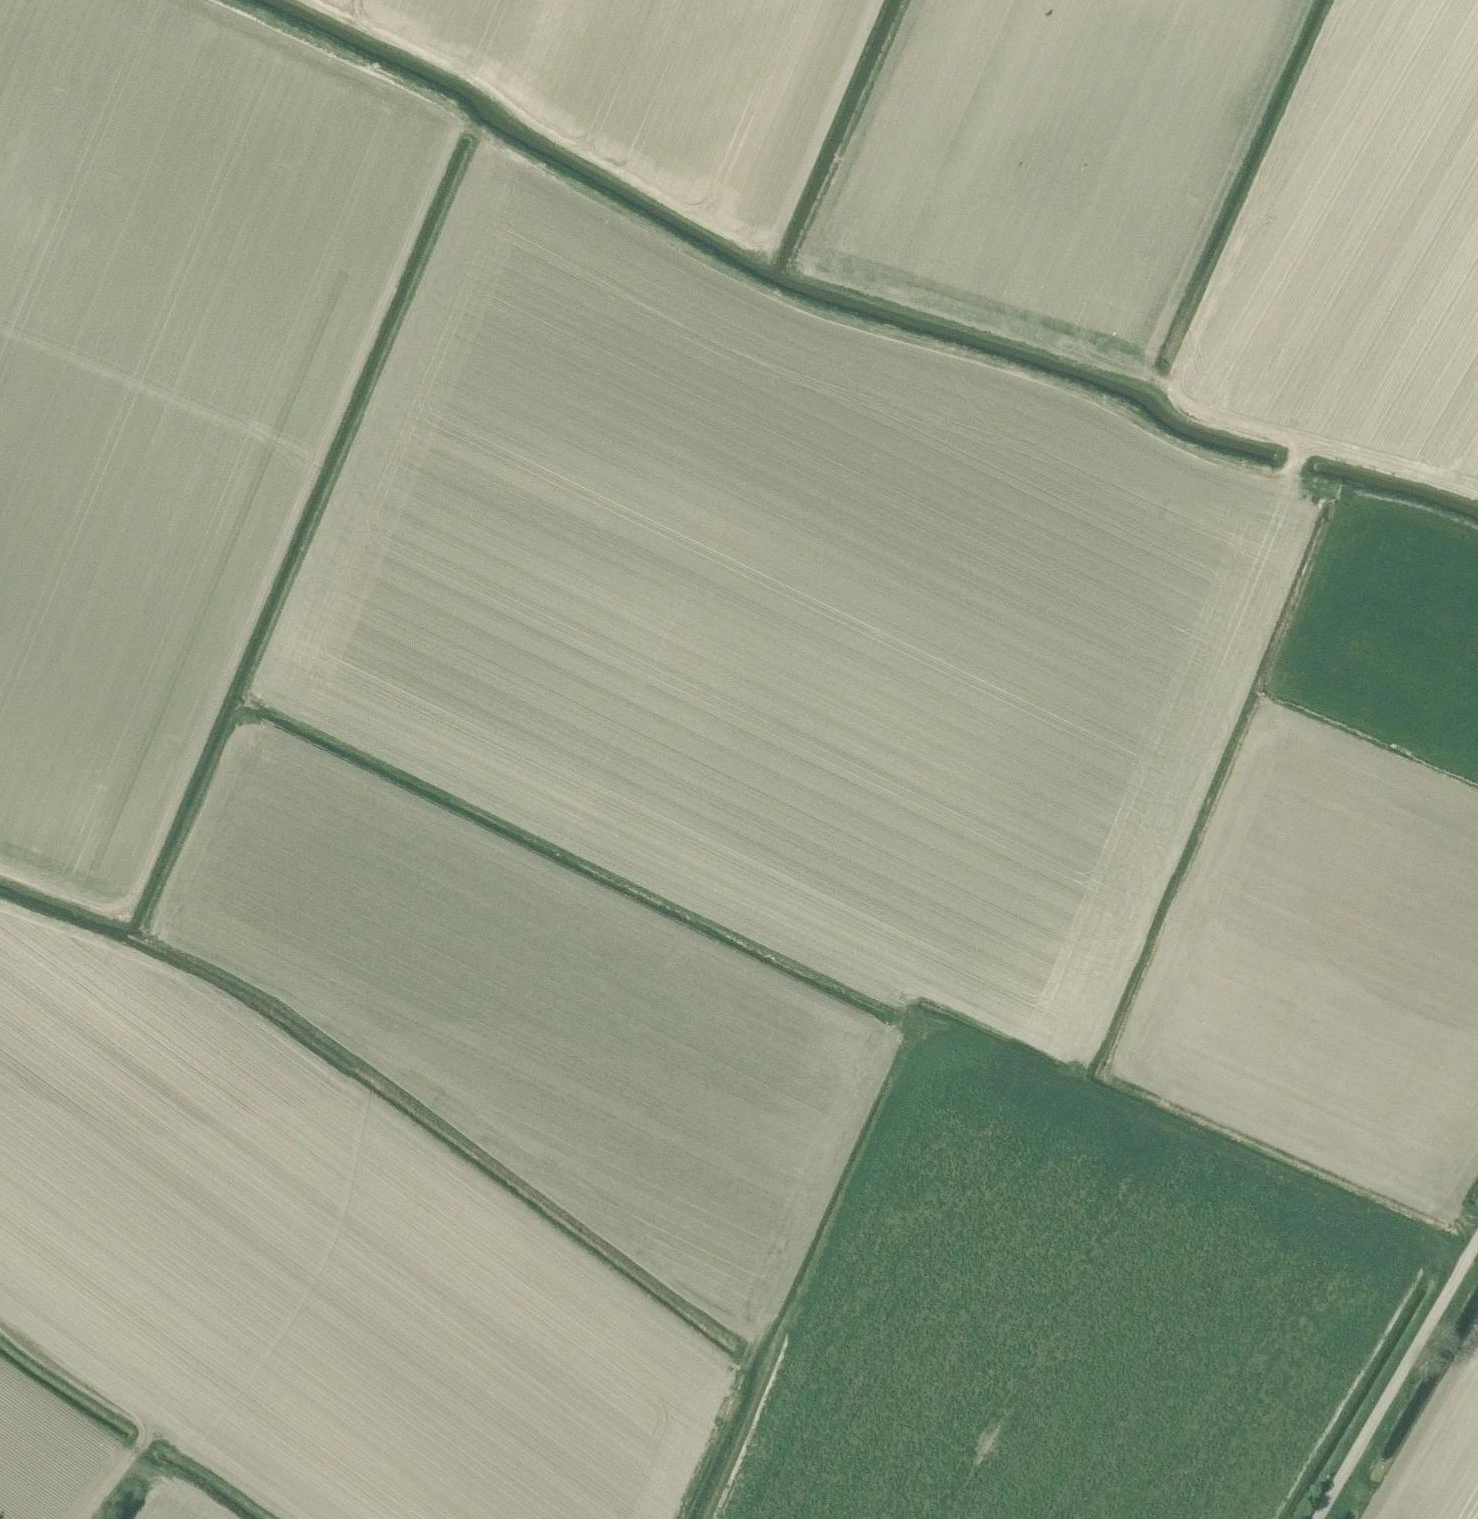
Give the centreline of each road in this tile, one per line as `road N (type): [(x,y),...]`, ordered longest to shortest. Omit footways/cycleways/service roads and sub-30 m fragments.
road 1 (track): [(1477,496),(1212,417),(1161,386)]
road 2 (unclassified): [(1318,1518),(1477,1243)]

